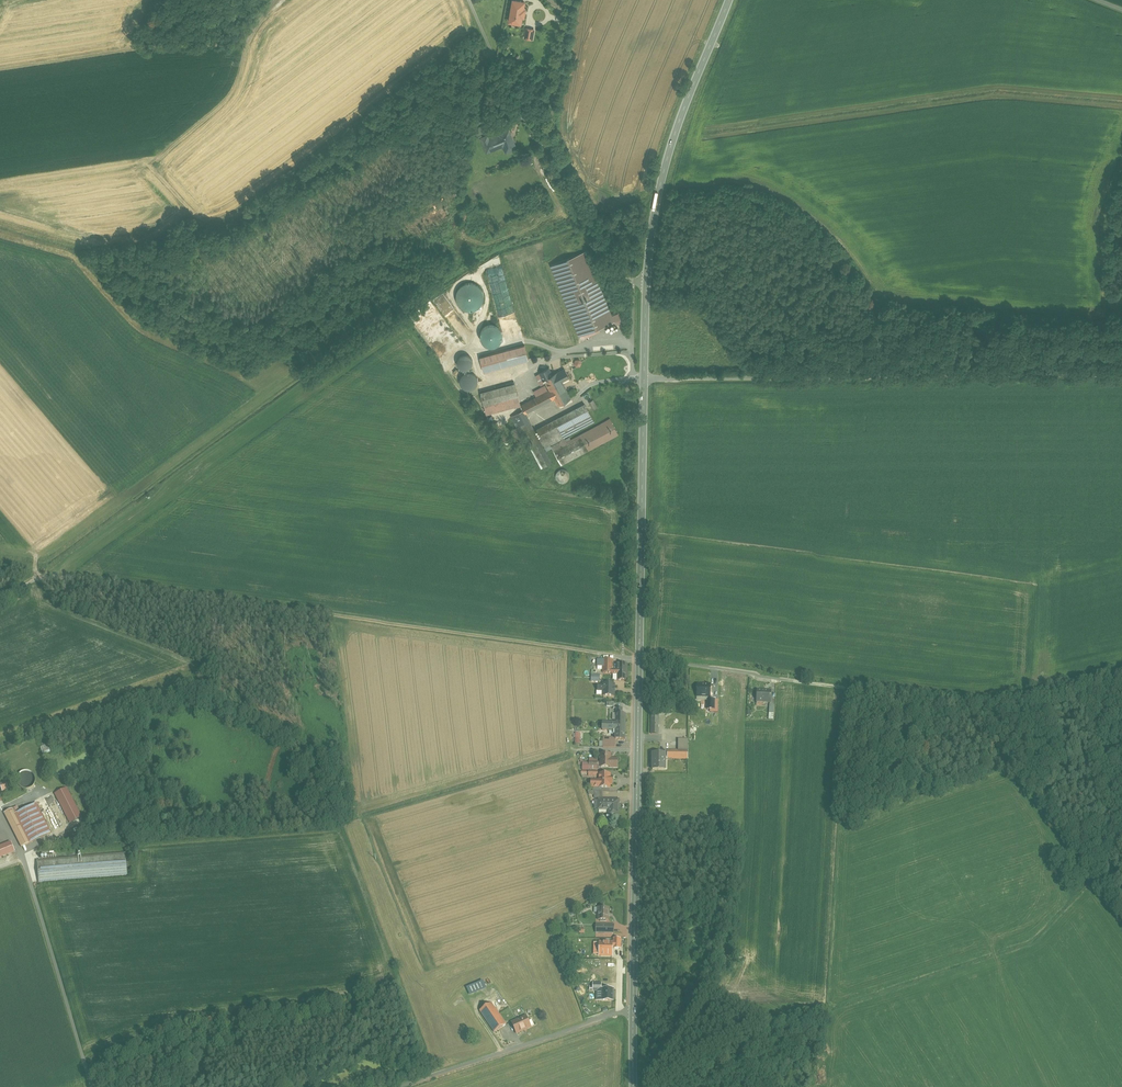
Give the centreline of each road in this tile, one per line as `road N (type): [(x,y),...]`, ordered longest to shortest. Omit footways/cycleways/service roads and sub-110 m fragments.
road 1 (secondary): [(633,1013),(644,377)]
road 2 (unclassified): [(644,377),(1121,375)]
road 3 (track): [(1121,688),(1020,714),(997,703),(794,681)]
road 4 (unclassified): [(647,280),(607,266),(551,142),(571,0)]
road 5 (secondary): [(647,280),(670,150),(729,0)]
road 6 (track): [(247,45),(154,46),(0,70)]
road 7 (unclassified): [(633,1013),(399,1086)]
road 8 (track): [(270,0),(254,21),(235,90),(153,165)]

